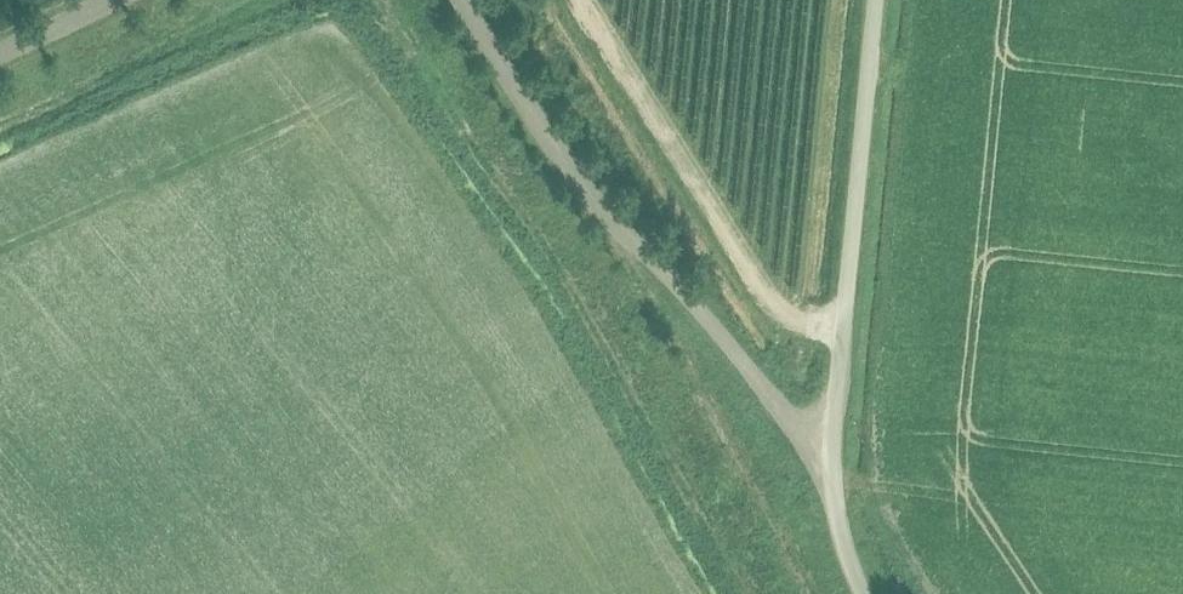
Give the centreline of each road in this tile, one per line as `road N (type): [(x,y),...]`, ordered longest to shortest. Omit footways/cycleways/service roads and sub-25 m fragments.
road 1 (unclassified): [(459,0),(589,202),(729,340),(833,484)]
road 2 (tertiary): [(833,484),(837,374),(880,0)]
road 3 (unclassified): [(0,50),(119,0)]

